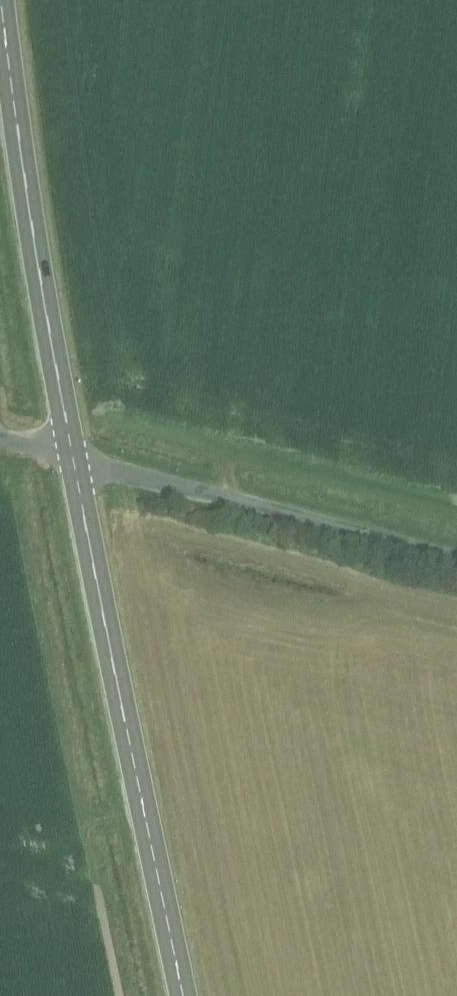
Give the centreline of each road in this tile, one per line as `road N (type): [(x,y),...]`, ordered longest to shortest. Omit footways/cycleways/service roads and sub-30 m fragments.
road 1 (secondary): [(73,458),(183,995)]
road 2 (secondary): [(1,0),(73,458)]
road 3 (unclassified): [(456,560),(73,458)]

